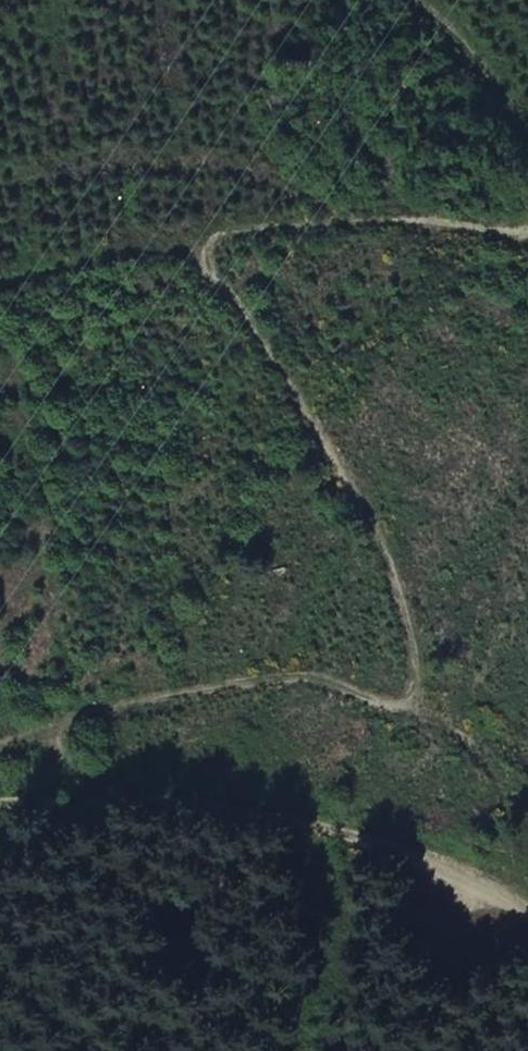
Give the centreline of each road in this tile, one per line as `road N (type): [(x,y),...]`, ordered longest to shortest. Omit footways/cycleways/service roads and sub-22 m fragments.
road 1 (track): [(19,740),(136,687),(225,679),(433,700),(371,512),(302,379),(184,232),(242,213),(317,211),(377,230),(527,227)]
road 2 (track): [(0,750),(19,740),(187,789),(323,811),(517,887),(527,903)]
road 3 (track): [(389,0),(448,29),(527,131)]

